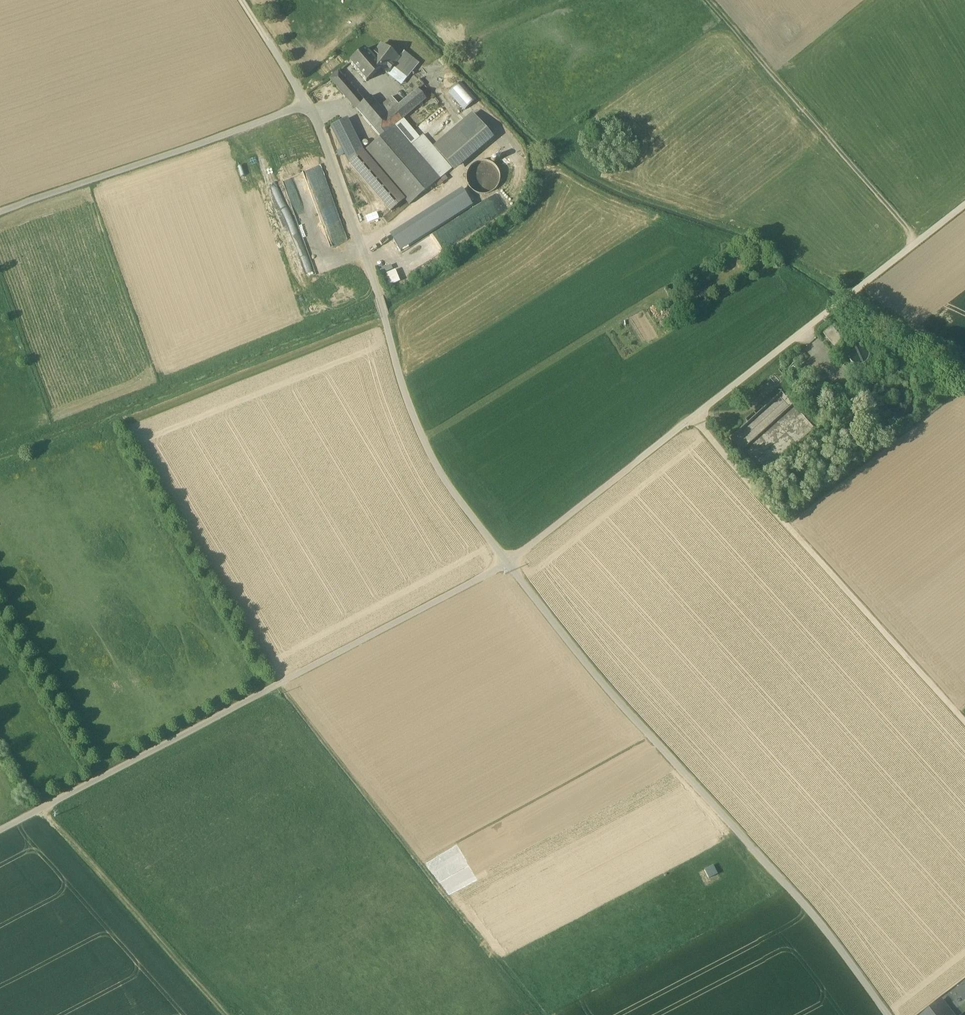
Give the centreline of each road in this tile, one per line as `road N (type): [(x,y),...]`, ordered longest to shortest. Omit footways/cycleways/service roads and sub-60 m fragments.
road 1 (track): [(0,840),(513,569),(964,208)]
road 2 (track): [(535,1014),(283,689)]
road 3 (track): [(699,422),(964,721)]
road 4 (track): [(918,242),(705,0)]
road 5 (track): [(50,815),(225,1014)]
road 6 (track): [(242,0),(309,109)]

